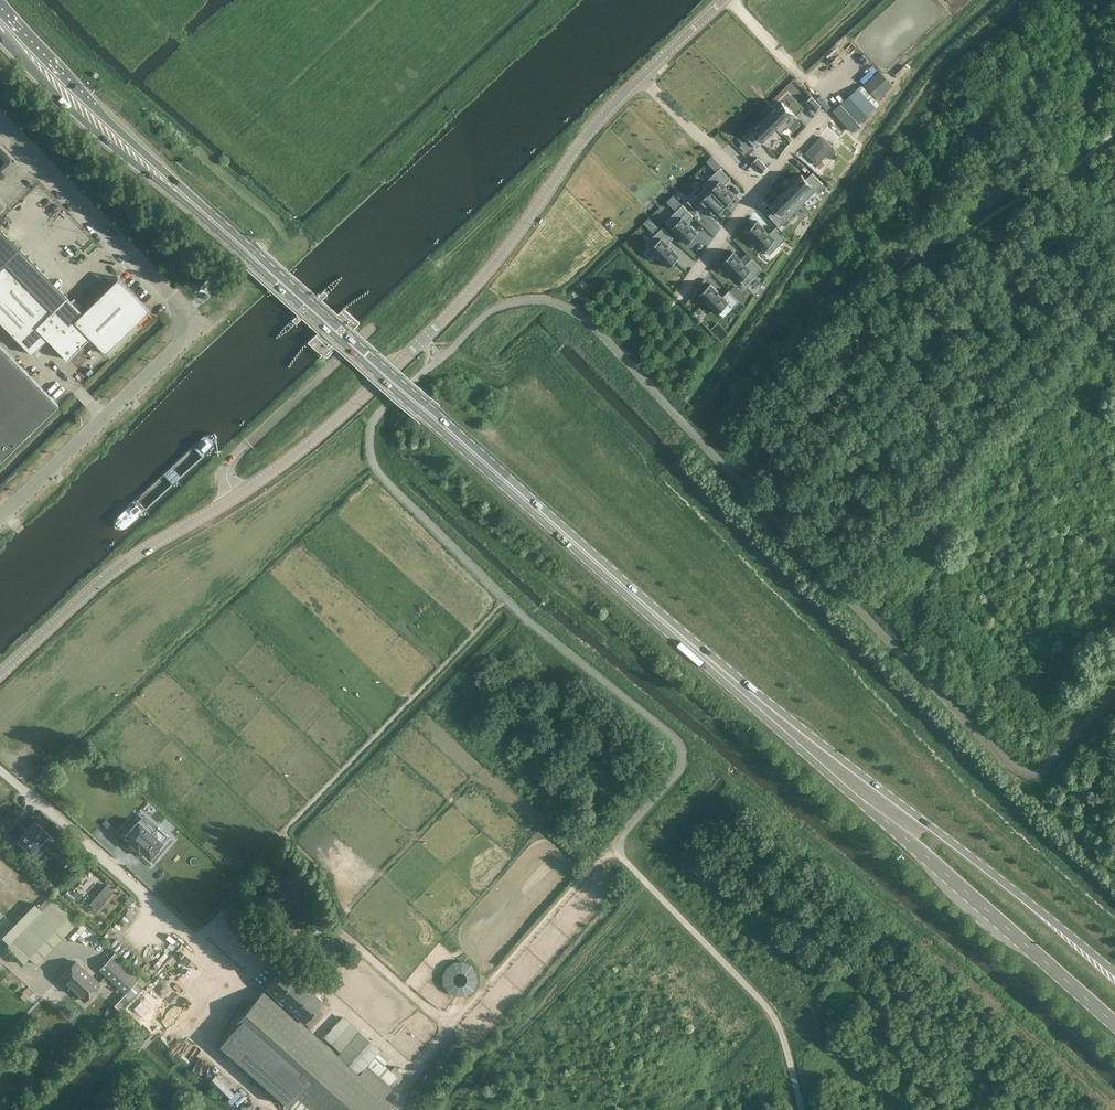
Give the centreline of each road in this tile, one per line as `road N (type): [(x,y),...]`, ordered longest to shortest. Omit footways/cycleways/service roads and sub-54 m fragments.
road 1 (tertiary): [(0,674),(124,563),(255,483),(360,400),(496,264),(592,129),(641,78)]
road 2 (primary): [(643,604),(1114,1022)]
road 3 (primary): [(1114,973),(643,604)]
road 4 (unclassified): [(0,120),(188,312),(191,332),(0,517)]
road 5 (primary): [(251,254),(643,604)]
road 6 (track): [(315,859),(282,831),(507,598)]
road 7 (primary): [(251,254),(0,10)]
road 8 (primary): [(0,36),(99,135),(251,254)]
road 9 (unclassified): [(191,937),(0,767)]
road 10 (track): [(347,198),(254,288),(188,312)]
road 11 (unclassified): [(641,78),(758,190)]
road 12 (residential): [(689,289),(758,190)]

